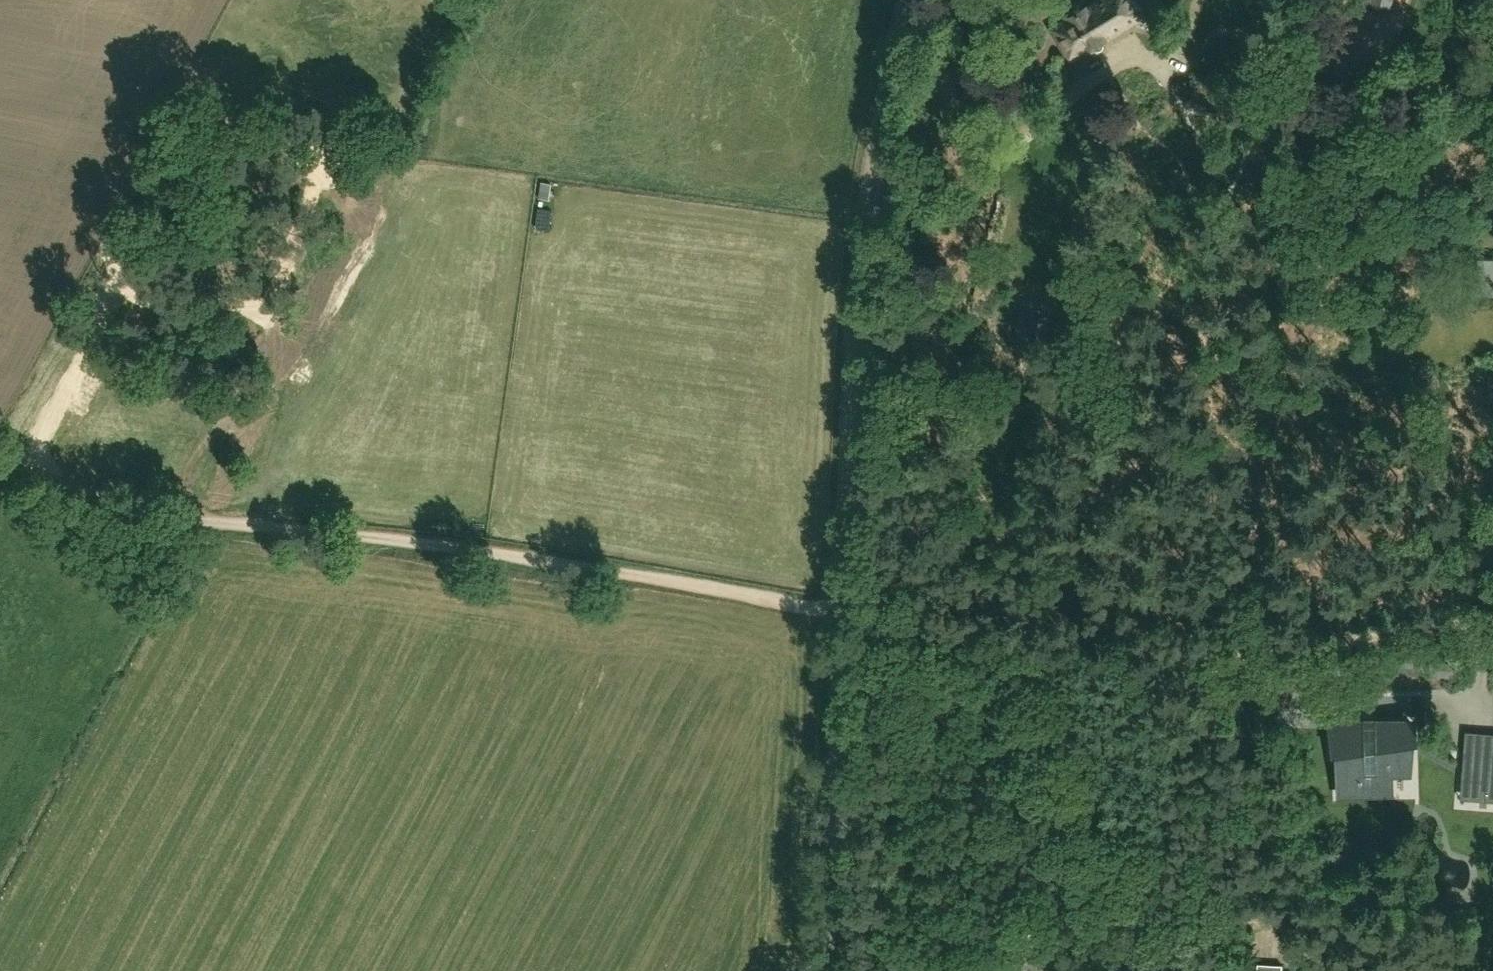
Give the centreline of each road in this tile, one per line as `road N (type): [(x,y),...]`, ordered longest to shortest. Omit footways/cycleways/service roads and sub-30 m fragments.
road 1 (track): [(846,614),(519,555),(210,521),(126,505),(47,479),(0,453)]
road 2 (unclassified): [(846,614),(1016,644),(1191,660),(1492,614)]
road 3 (unclassified): [(846,614),(868,187),(905,0)]
road 4 (unclassified): [(822,970),(846,614)]

